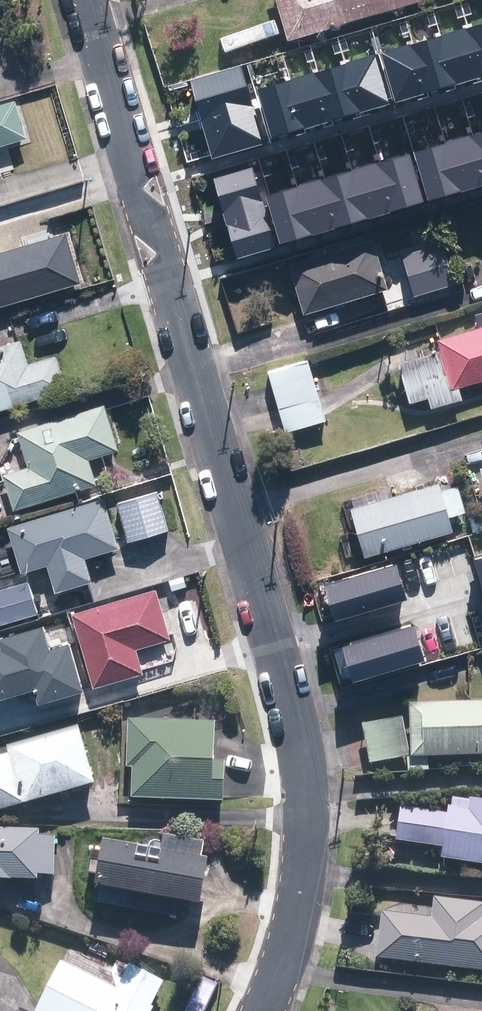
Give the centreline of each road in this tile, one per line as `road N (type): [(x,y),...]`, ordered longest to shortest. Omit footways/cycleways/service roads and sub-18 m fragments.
road 1 (residential): [(264,1010),(309,863),(302,749),(85,0)]

